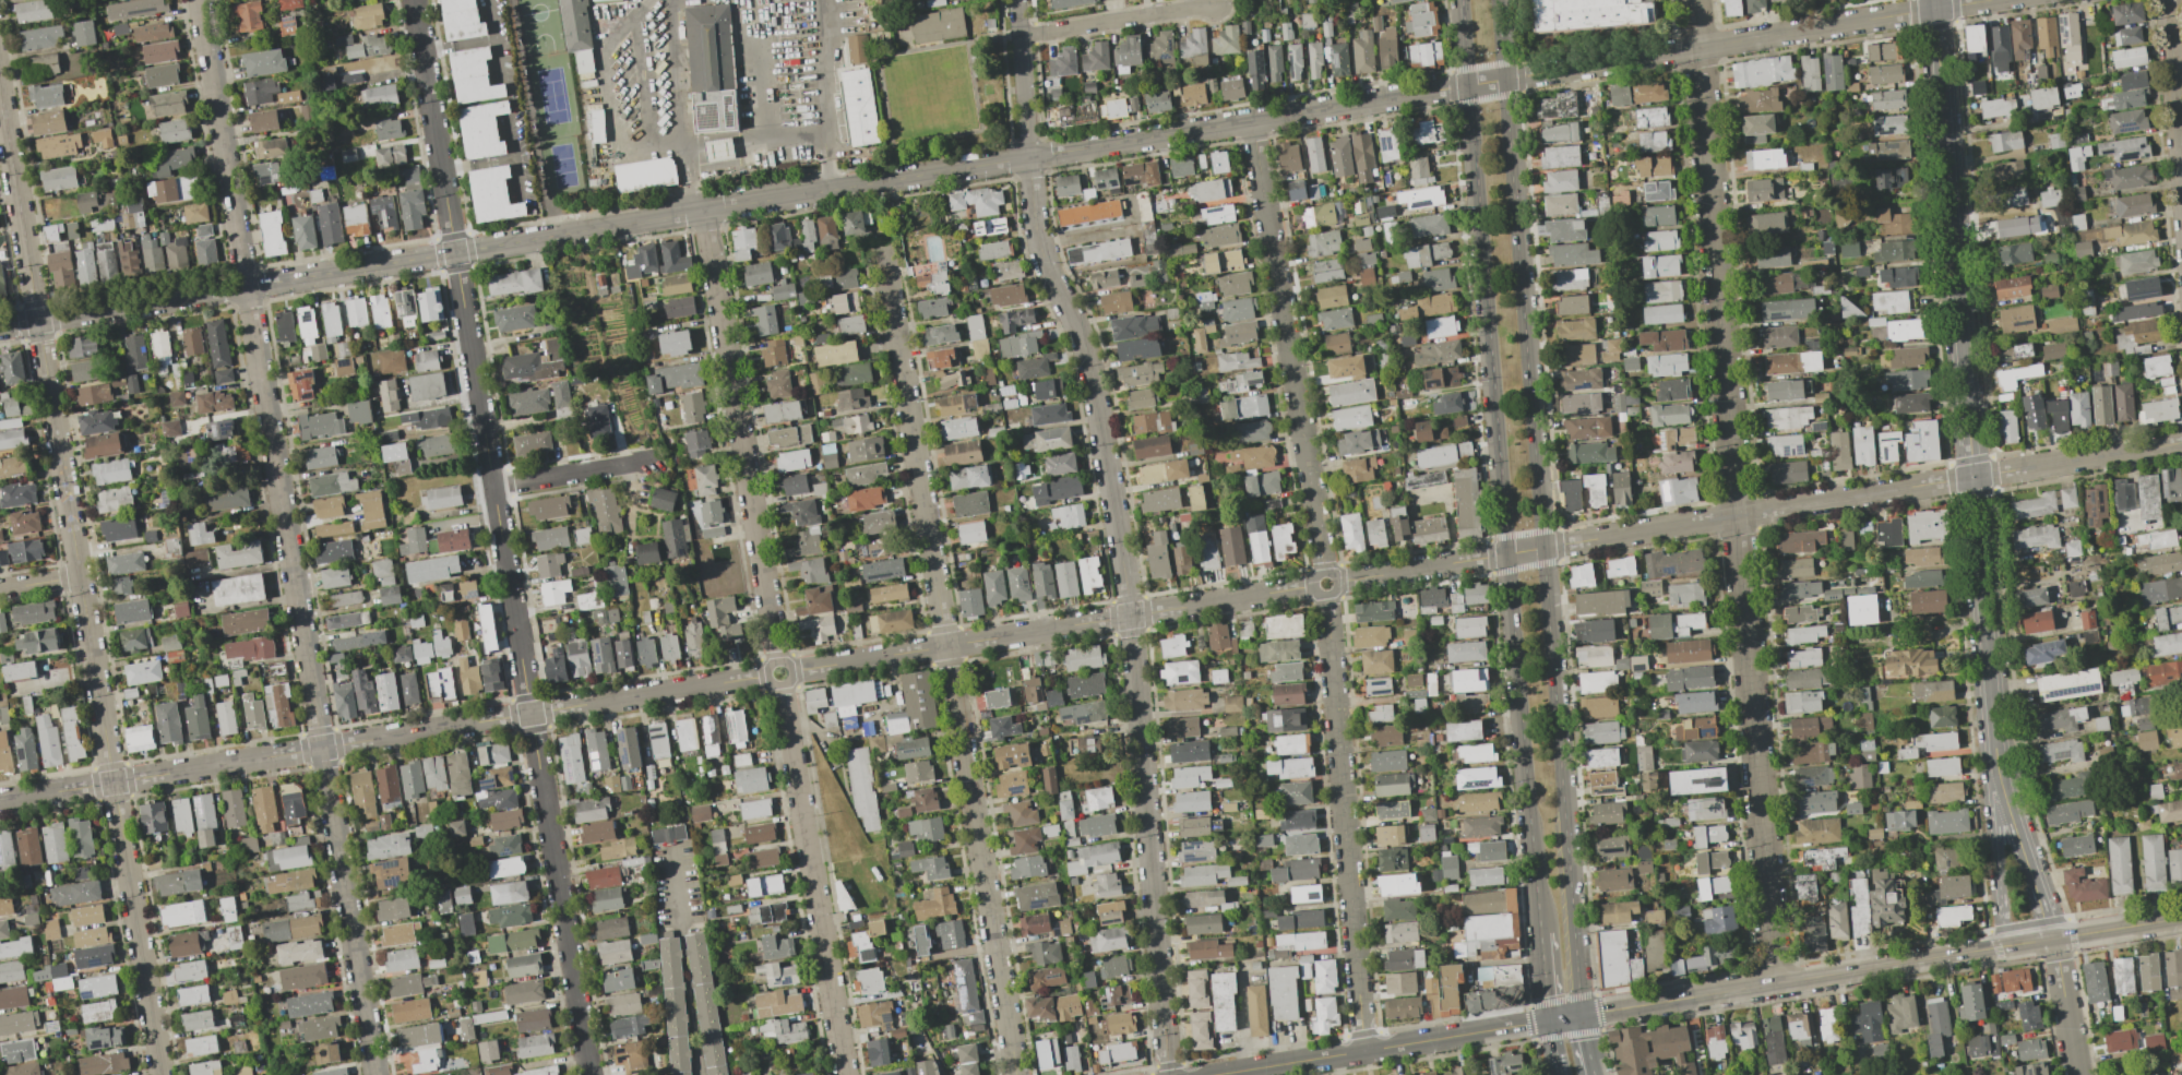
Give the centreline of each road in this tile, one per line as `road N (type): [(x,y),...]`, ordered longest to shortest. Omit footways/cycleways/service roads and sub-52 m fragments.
road 1 (residential): [(36,321),(1251,120)]
road 2 (residential): [(1017,0),(1037,237),(1095,382),(1128,595),(1167,1074)]
road 3 (residential): [(198,0),(374,1074)]
road 4 (residential): [(413,0),(588,1074)]
road 5 (tertiary): [(1582,1015),(1497,0)]
road 6 (tertiary): [(1461,0),(1541,934)]
road 7 (residential): [(880,249),(1014,1074)]
road 8 (tertiary): [(1211,1074),(1988,948)]
road 9 (residential): [(111,783),(766,674)]
road 10 (residential): [(789,671),(1312,585)]
road 11 (residential): [(1694,0),(1738,515)]
road 12 (residential): [(1738,515),(1776,984)]
road 13 (residential): [(36,321),(111,783)]
road 14 (residential): [(1934,0),(1972,465)]
road 15 (residential): [(1323,572),(1251,120)]
road 16 (residential): [(1362,1050),(1324,594)]
road 17 (residential): [(703,211),(776,661)]
road 18 (residential): [(1251,120),(1698,48)]
road 19 (residential): [(1335,582),(1738,515)]
road 20 (residential): [(779,684),(843,1074)]
road 21 (residential): [(1975,487),(2004,799)]
road 22 (residential): [(111,783),(159,1074)]
road 23 (residential): [(1698,48),(1987,0)]
road 24 (residential): [(1738,515),(1962,478)]
road 25 (residential): [(0,98),(36,321)]
road 26 (residential): [(1983,475),(2181,442)]
road 27 (residential): [(1020,37),(1215,3)]
road 28 (residential): [(2169,0),(2181,162)]
road 29 (residential): [(491,487),(649,459)]
road 30 (residential): [(2004,799),(1995,840),(2002,940)]
road 31 (residential): [(2052,931),(2004,799)]
road 32 (tertiary): [(1988,948),(2098,940),(2121,928)]
road 33 (tertiary): [(2121,928),(2094,924),(1988,948)]
road 34 (residential): [(2055,946),(2077,1074)]

